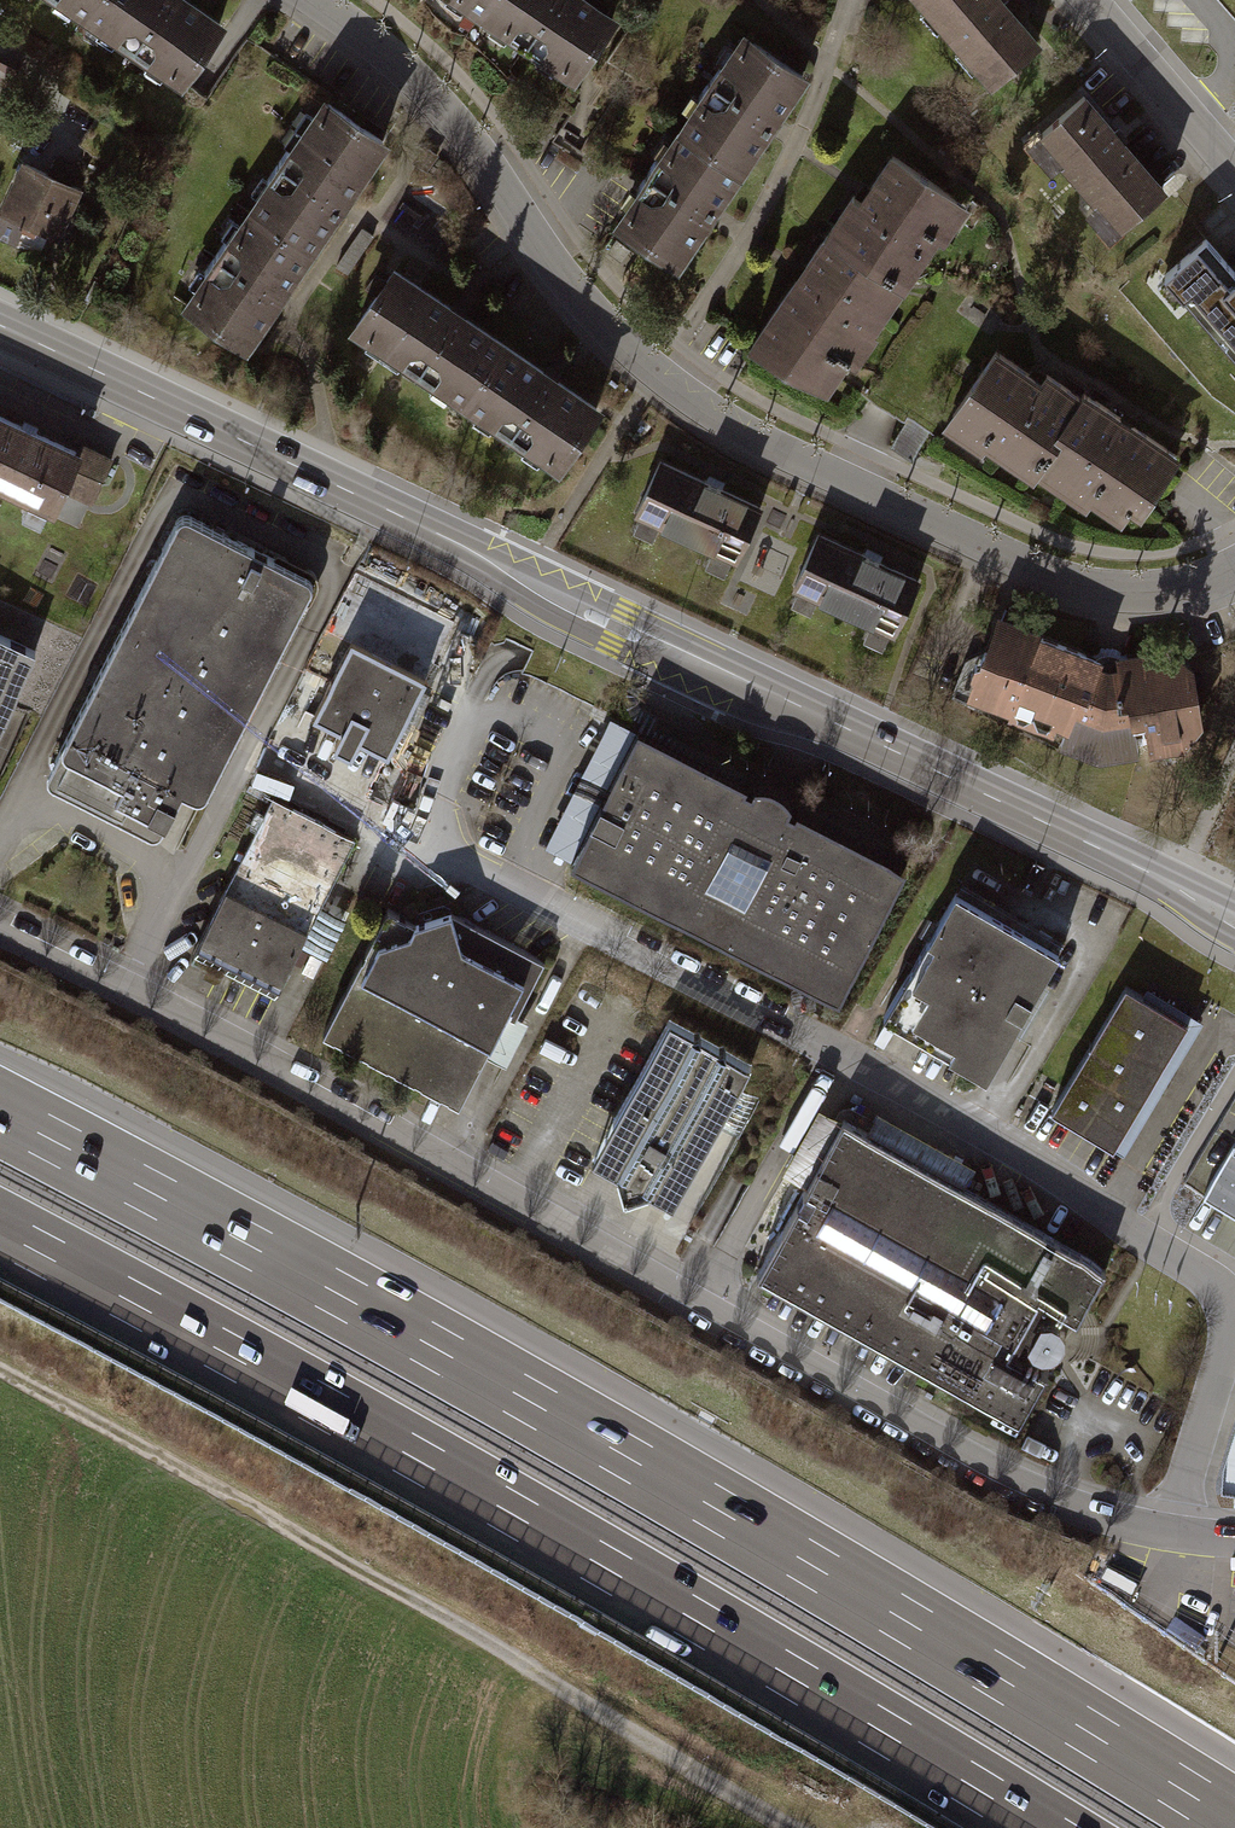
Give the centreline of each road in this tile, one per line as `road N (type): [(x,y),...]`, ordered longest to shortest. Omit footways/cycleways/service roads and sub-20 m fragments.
road 1 (motorway): [(1234,1823),(547,1412),(0,1113)]
road 2 (secondary): [(0,326),(1234,918)]
road 3 (residential): [(1177,1526),(1077,1503),(1033,1483),(274,1066),(0,926)]
road 4 (motorway): [(0,1232),(497,1505),(1040,1827)]
road 5 (residential): [(314,0),(399,59),(483,147),(589,309),(658,379),(738,434),(1009,563),(1081,587),(1150,593),(1234,565)]
road 6 (residential): [(1234,1298),(1217,1271),(888,1078),(419,835)]
road 7 (track): [(0,1370),(573,1696)]
road 8 (residential): [(1234,169),(1090,0)]
road 9 (residential): [(1177,1526),(1234,1321)]

